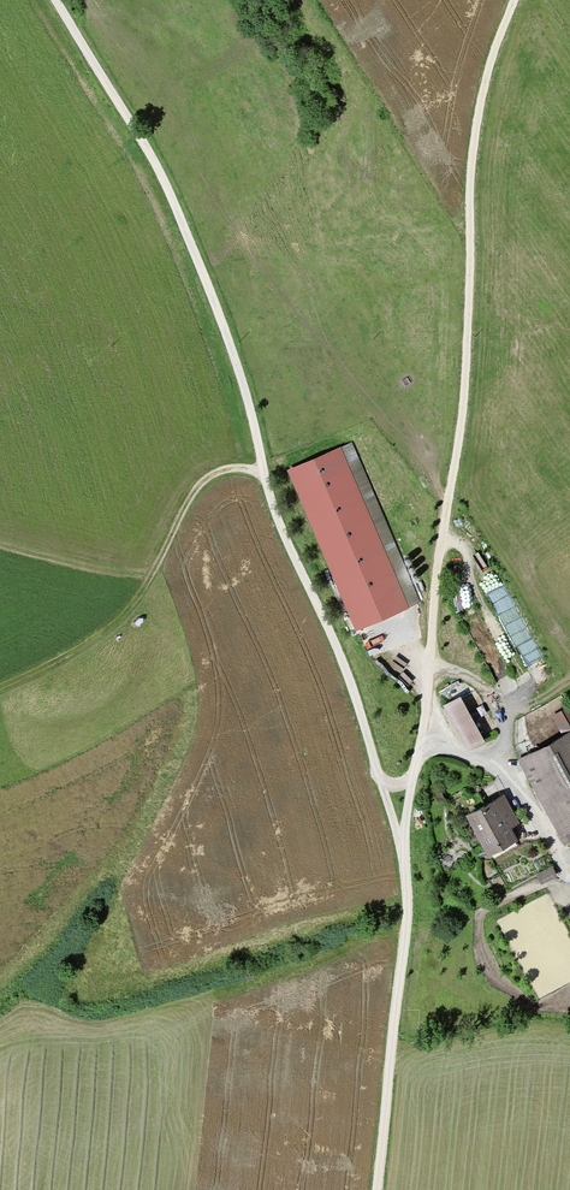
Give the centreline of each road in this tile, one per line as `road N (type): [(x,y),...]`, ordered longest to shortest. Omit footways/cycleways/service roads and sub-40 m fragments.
road 1 (track): [(57,0),(154,162),(210,296),(272,505),(329,627),(403,842)]
road 2 (track): [(513,0),(490,60),(470,165),(454,472)]
road 3 (residential): [(375,1189),(406,919),(403,842)]
road 4 (track): [(405,925),(76,1035)]
road 5 (track): [(119,618),(147,582),(193,491),(223,470),(263,475)]
road 6 (track): [(147,582),(0,547)]

